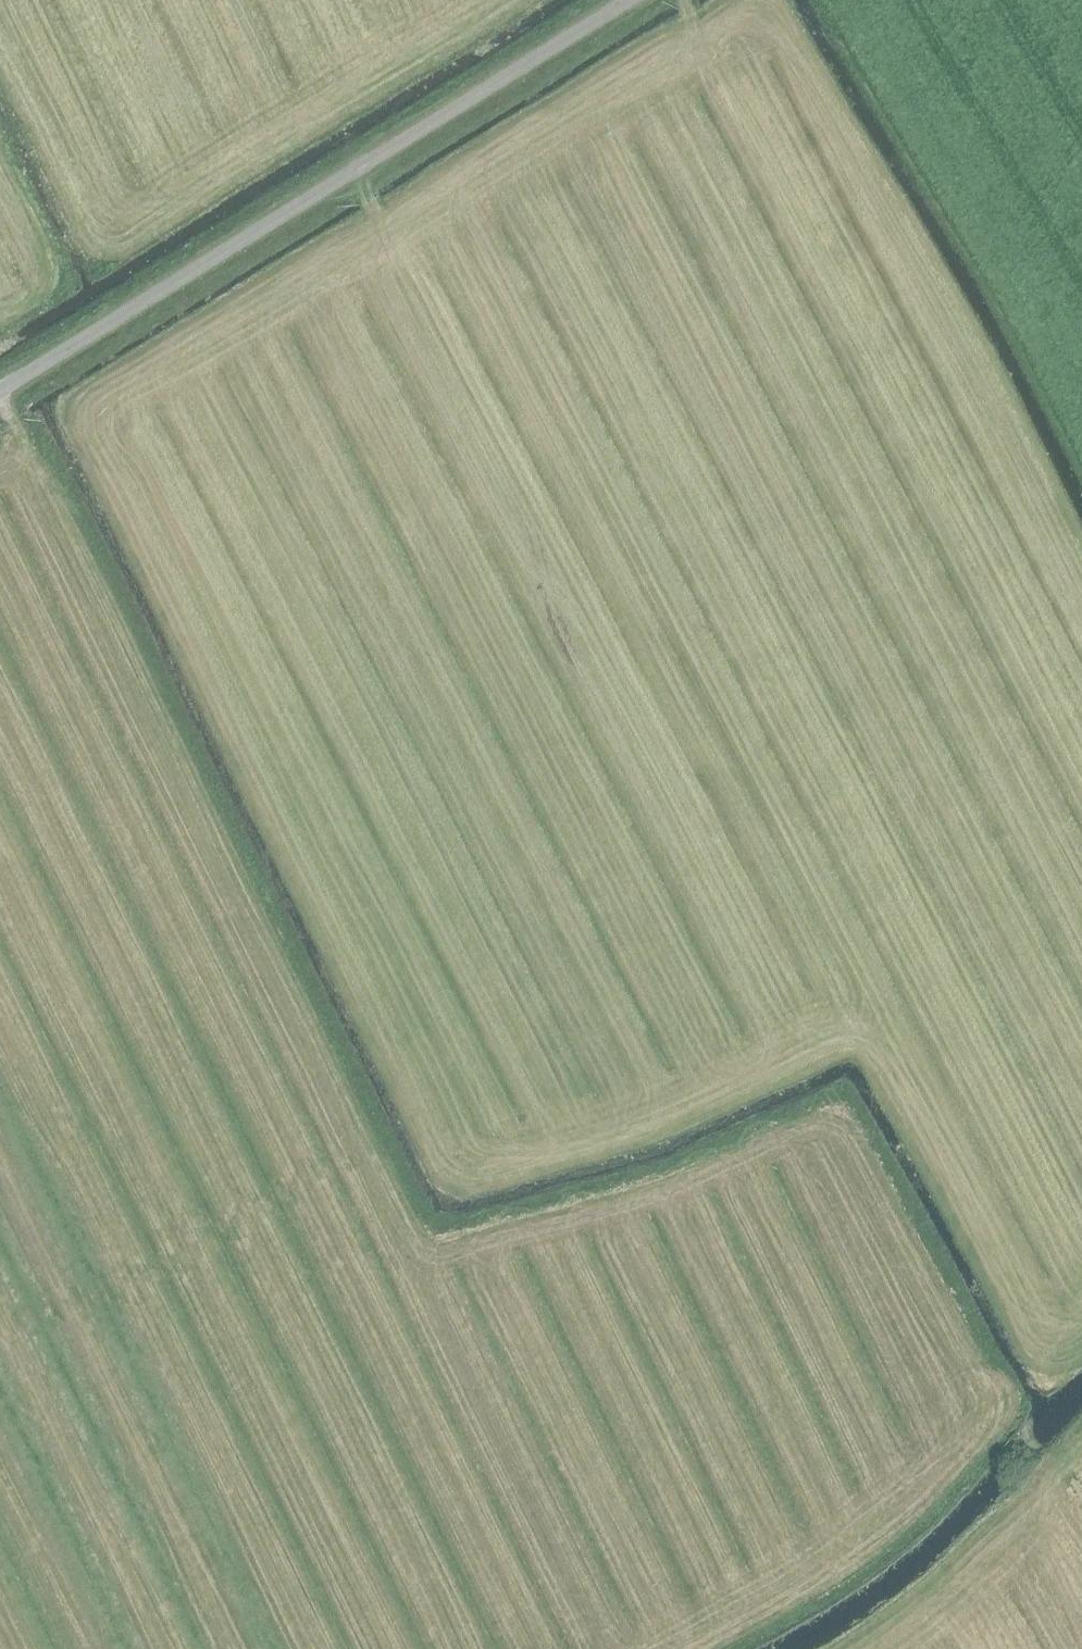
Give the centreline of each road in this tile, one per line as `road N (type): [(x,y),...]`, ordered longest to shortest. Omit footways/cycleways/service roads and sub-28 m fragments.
road 1 (unclassified): [(0,393),(632,0)]

